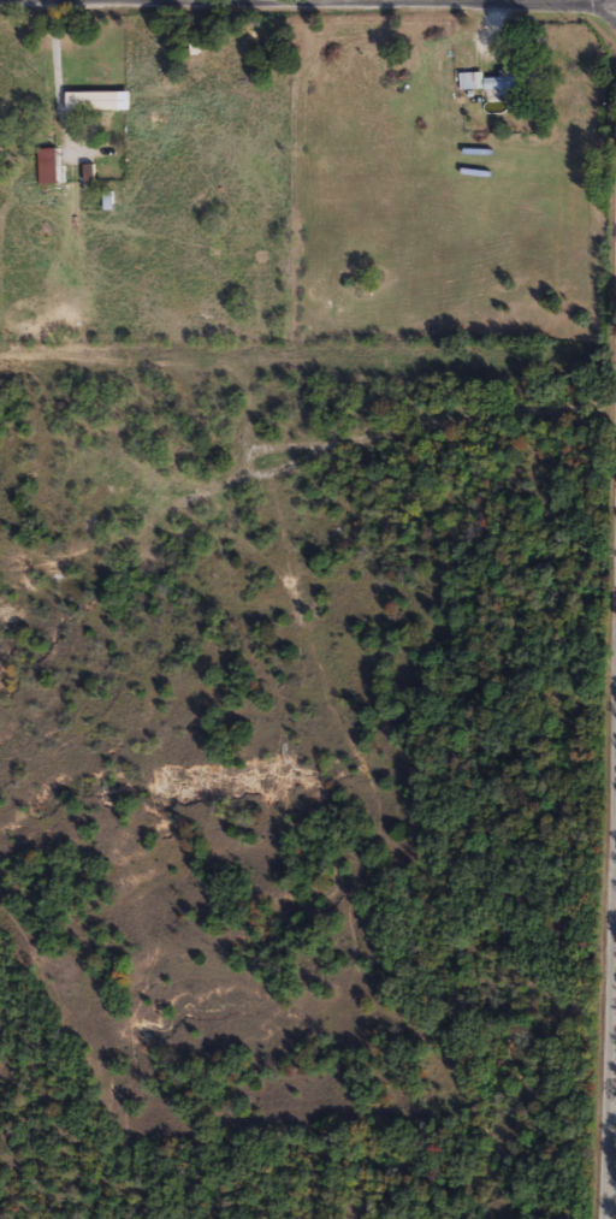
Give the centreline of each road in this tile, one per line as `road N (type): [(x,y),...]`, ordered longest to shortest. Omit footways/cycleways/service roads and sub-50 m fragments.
road 1 (residential): [(609,1218),(615,836)]

